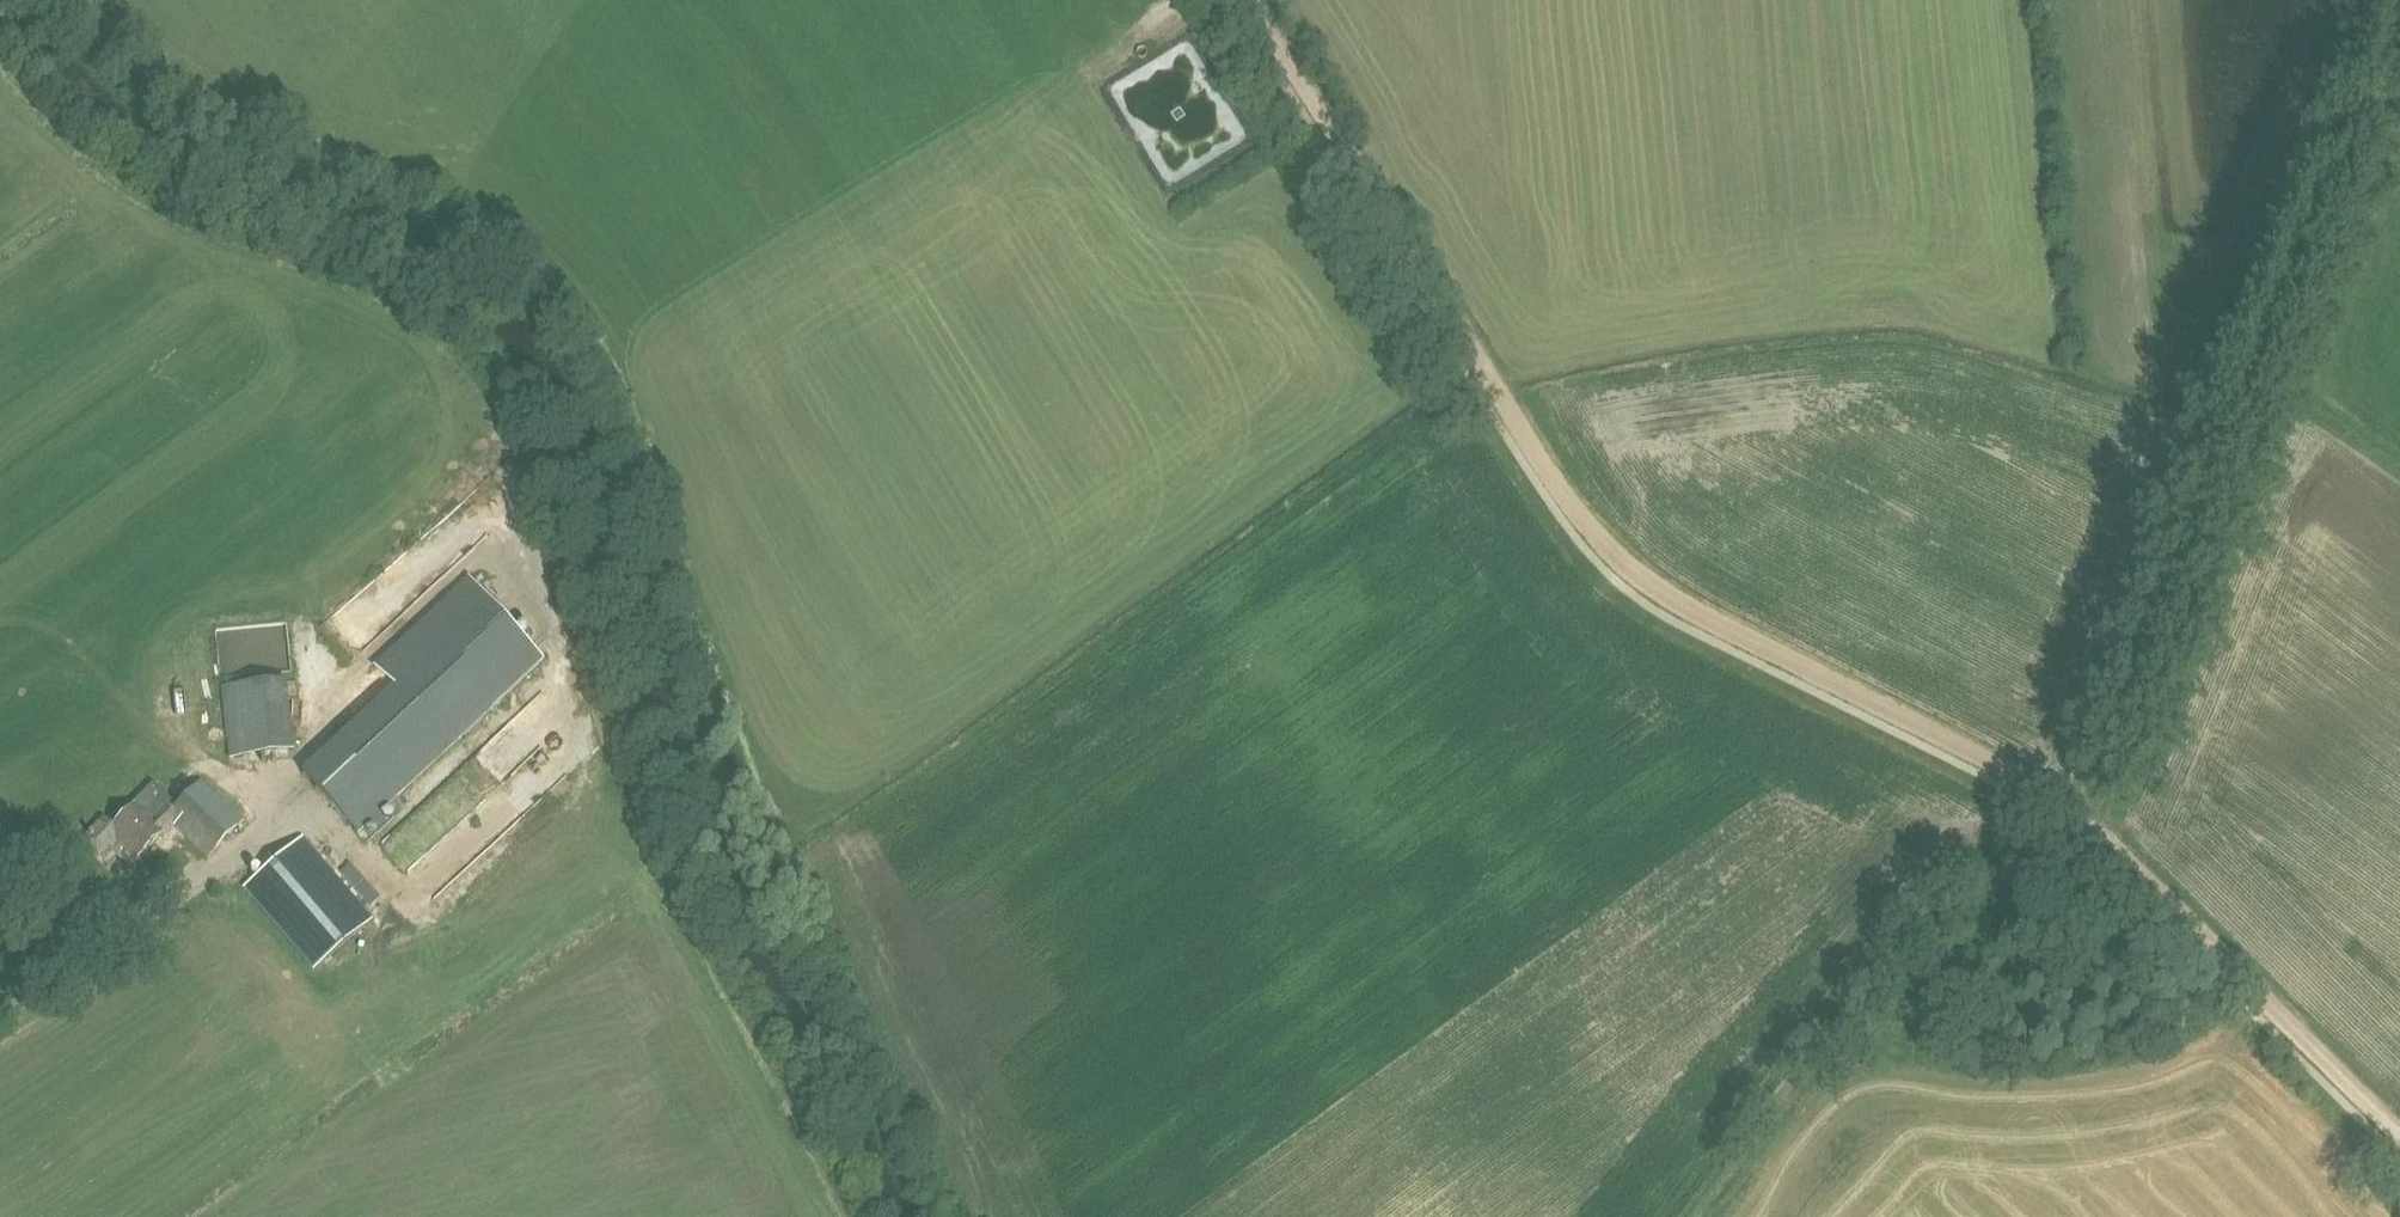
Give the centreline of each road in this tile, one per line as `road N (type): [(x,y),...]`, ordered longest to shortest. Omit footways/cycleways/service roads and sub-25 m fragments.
road 1 (track): [(1248,0),(1537,460),(1641,587),(1678,614),(2041,792),(2087,825)]
road 2 (track): [(2087,825),(2114,842),(2399,1132)]

